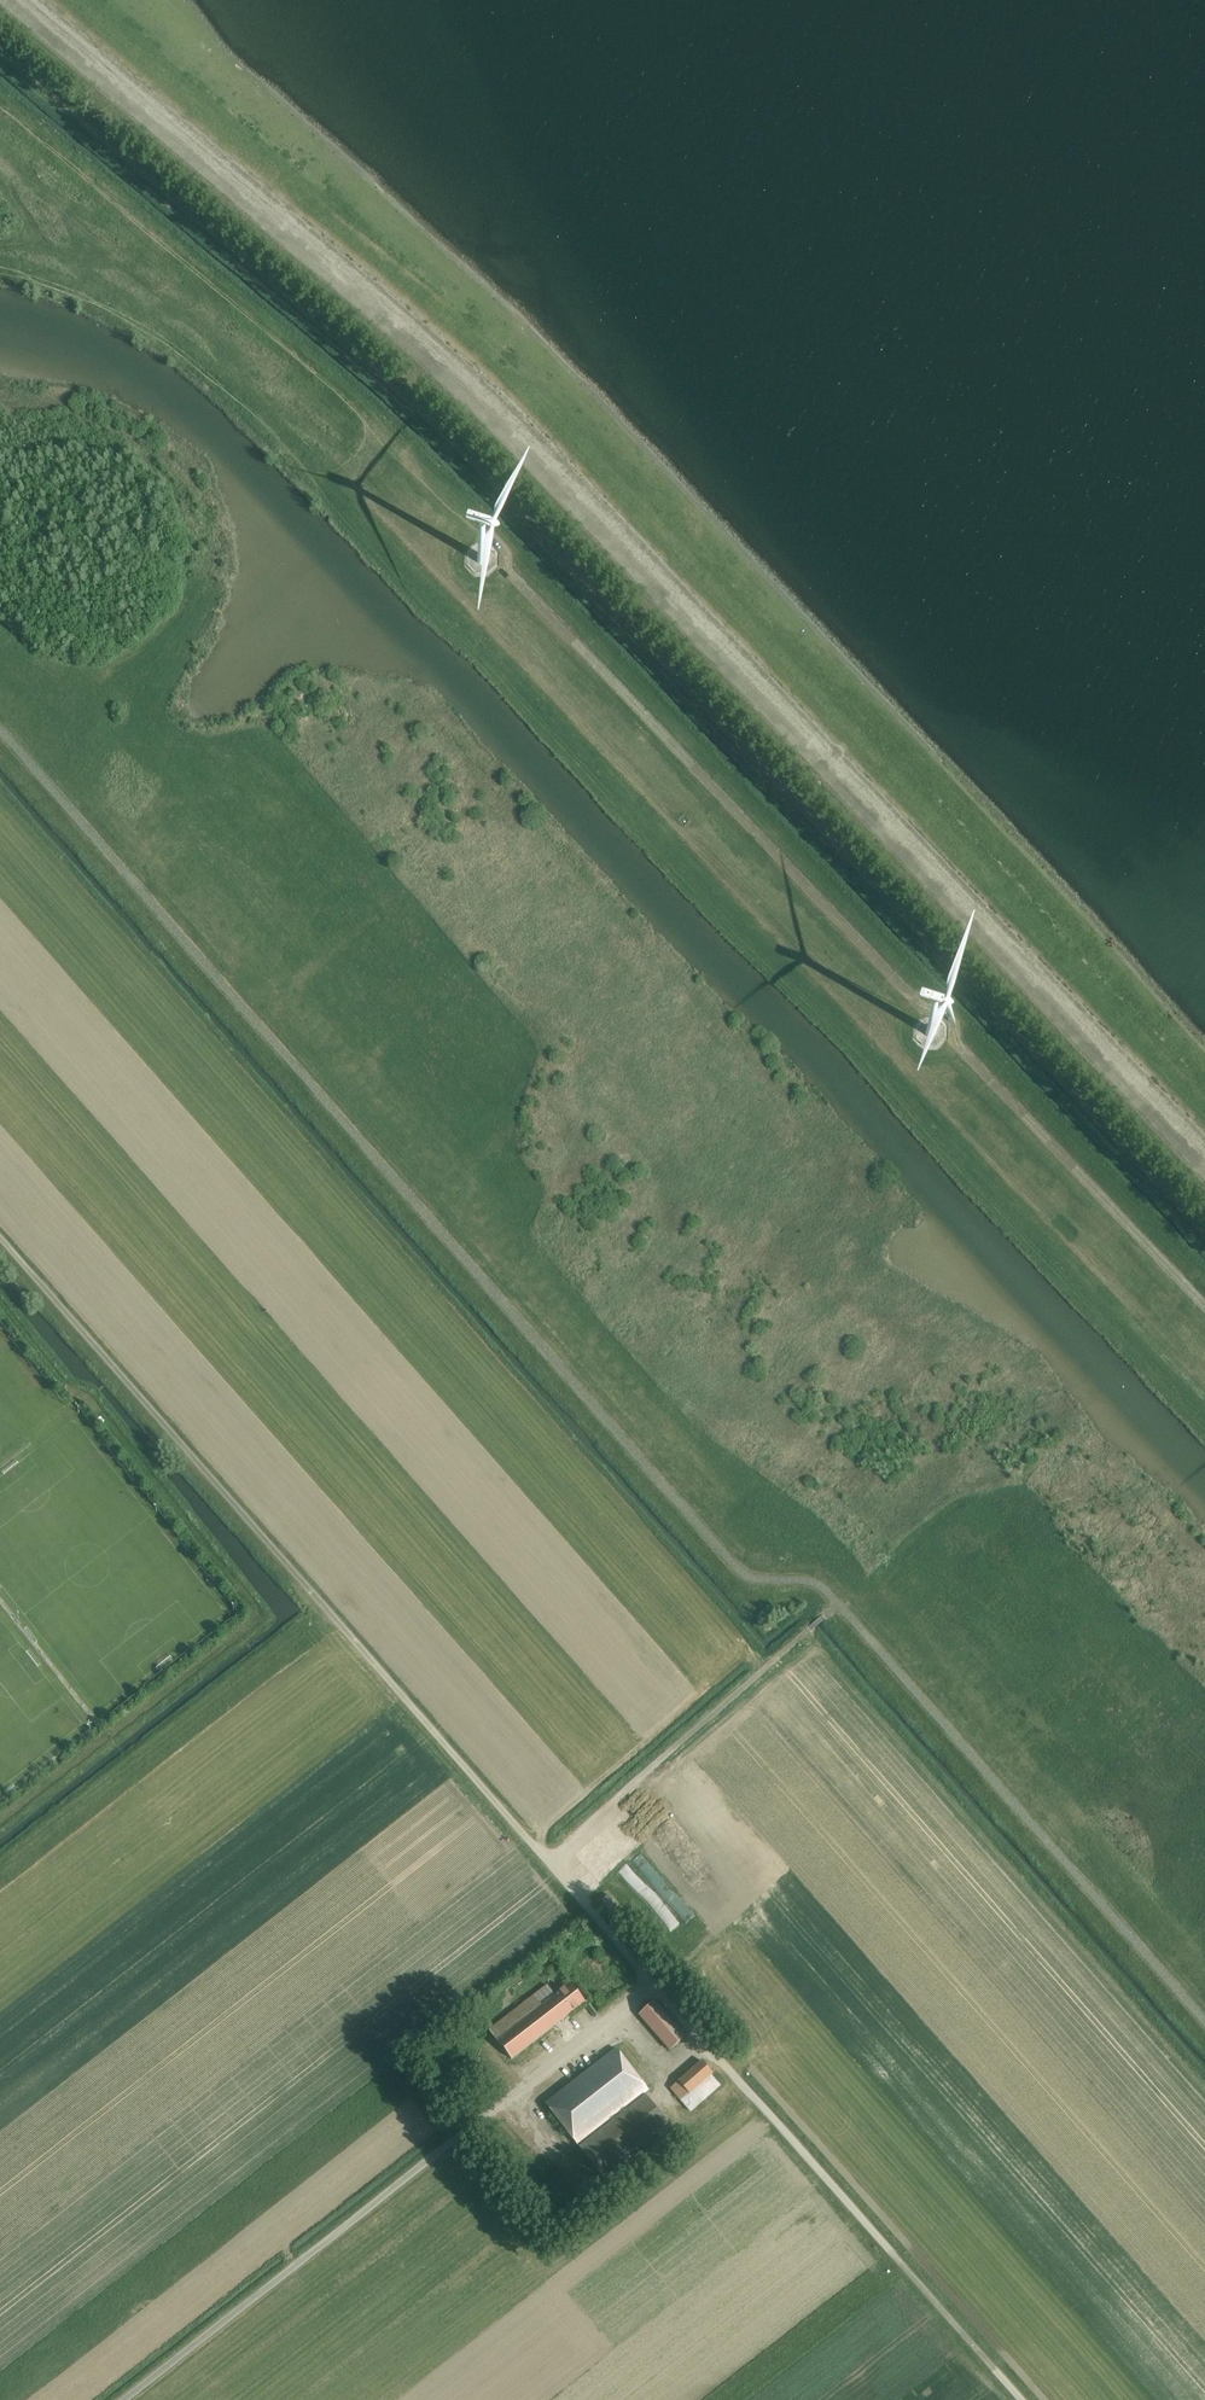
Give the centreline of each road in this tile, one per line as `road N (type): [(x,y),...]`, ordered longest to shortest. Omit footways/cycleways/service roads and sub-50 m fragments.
road 1 (track): [(1021,2399),(0,1240)]
road 2 (unclassified): [(125,2399),(652,1984)]
road 3 (track): [(548,1859),(808,1630)]

